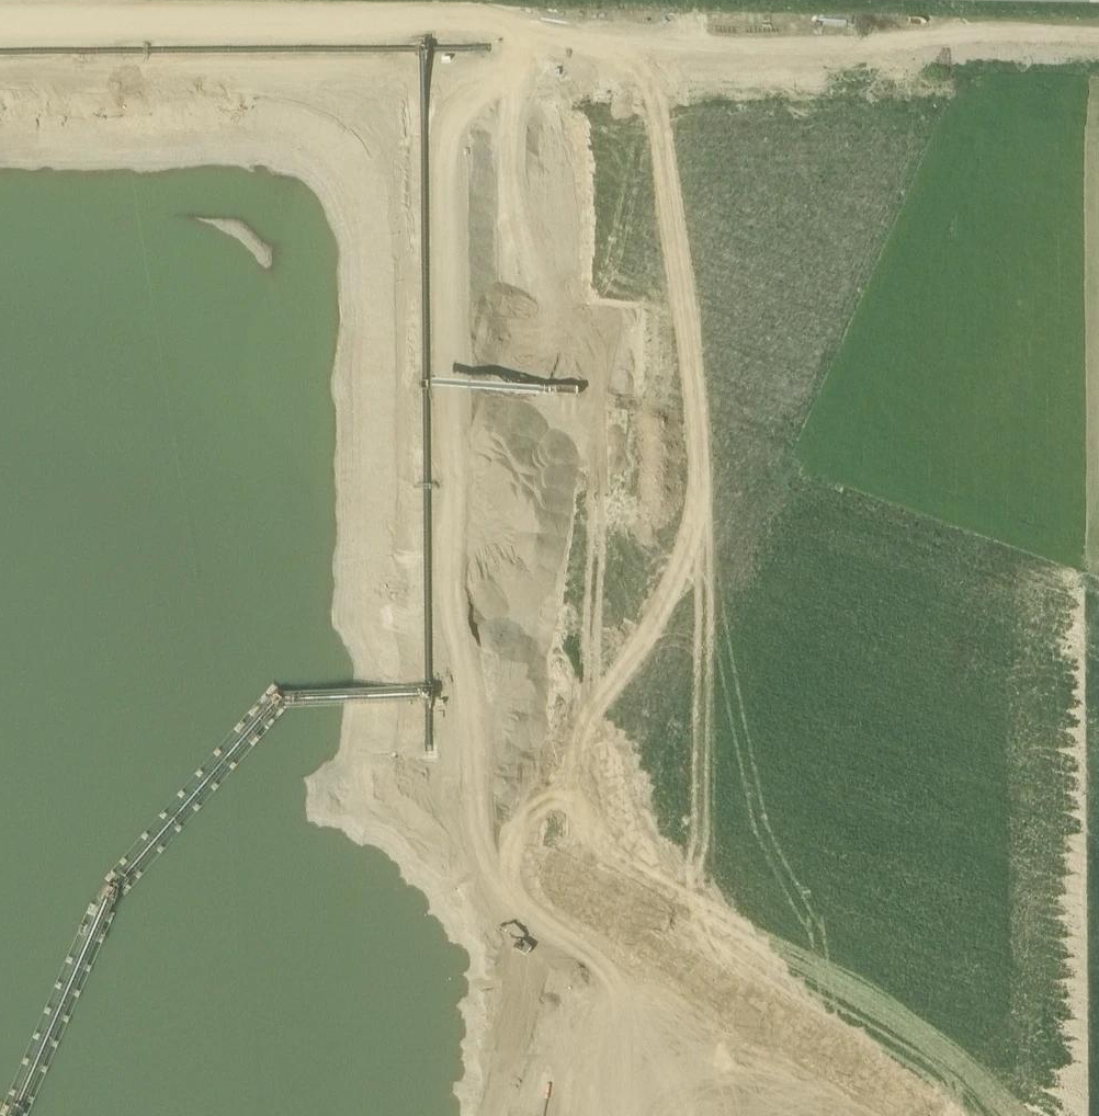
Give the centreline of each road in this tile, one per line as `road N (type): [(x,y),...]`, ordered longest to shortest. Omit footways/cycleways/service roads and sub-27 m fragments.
road 1 (track): [(0,28),(1098,42)]

